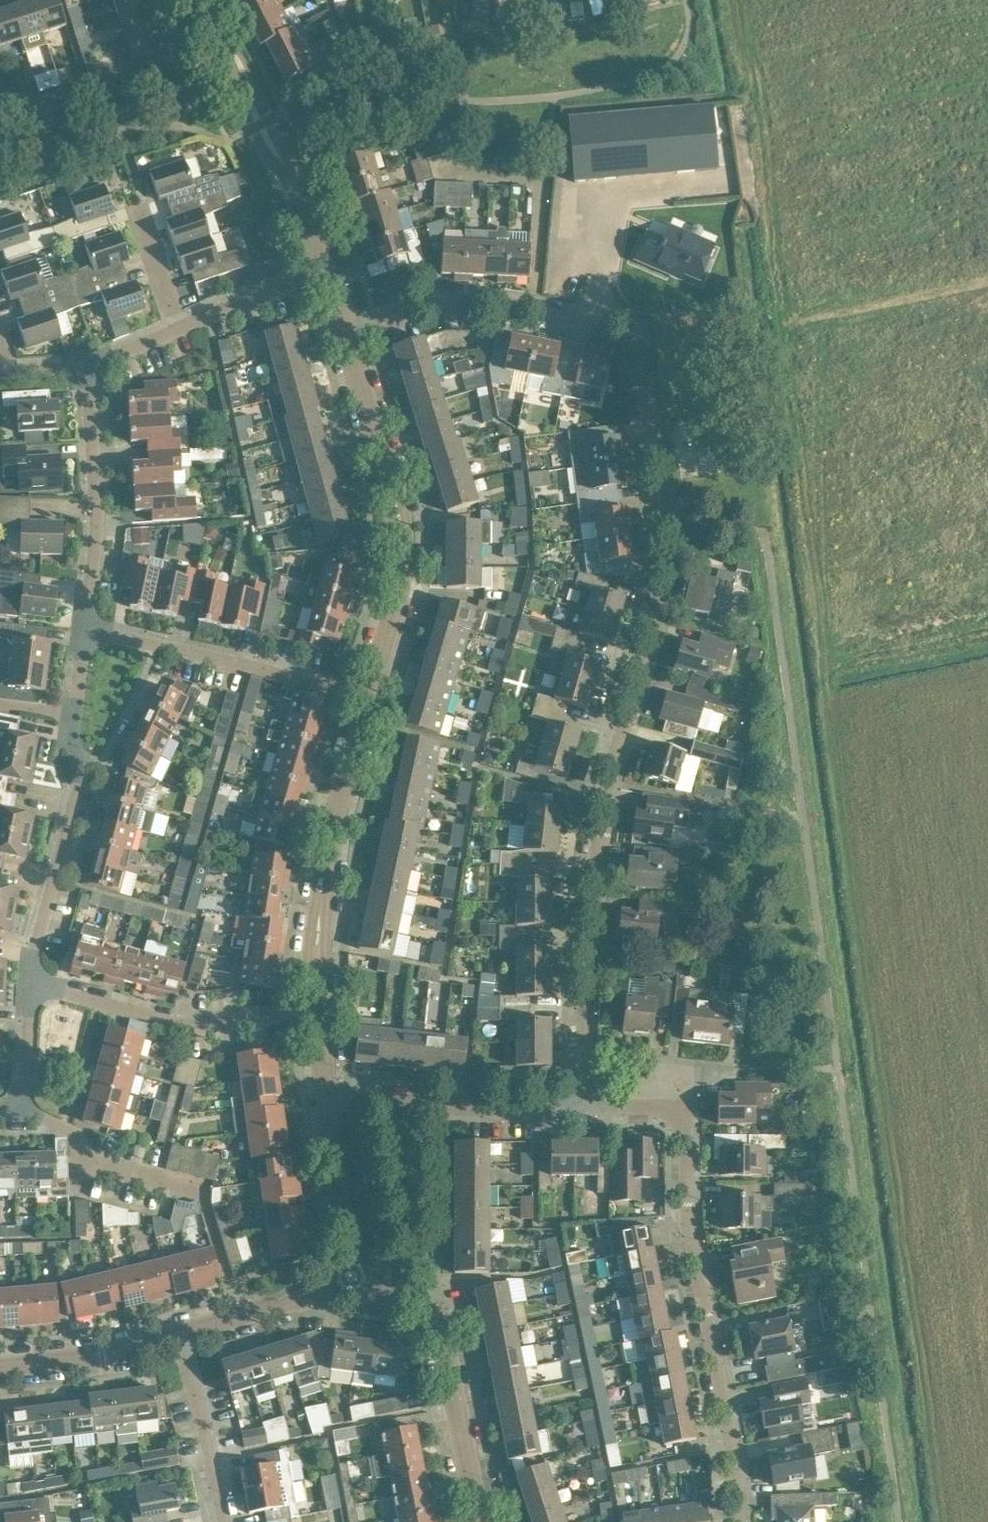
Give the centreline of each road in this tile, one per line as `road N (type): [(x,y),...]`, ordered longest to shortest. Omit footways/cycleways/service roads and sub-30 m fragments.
road 1 (residential): [(584,1109),(598,835),(670,564),(638,337),(534,308),(438,301),(345,334)]
road 2 (residential): [(914,887),(828,285)]
road 3 (residential): [(741,1521),(736,1448),(686,1203),(685,1126),(680,1114),(666,1110),(584,1109)]
road 4 (residential): [(369,694),(402,572),(399,512),(345,334)]
road 5 (residential): [(317,1009),(335,812),(369,694)]
road 6 (residential): [(327,278),(288,168),(233,88),(194,0)]
road 7 (residential): [(484,1521),(440,1331),(416,1303),(352,1278)]
road 8 (residential): [(317,1009),(203,1027),(30,982)]
road 9 (residential): [(369,694),(83,630)]
road 10 (residential): [(828,285),(803,65),(817,44),(861,32)]
road 11 (residential): [(30,982),(83,778),(73,716)]
road 12 (residential): [(83,630),(97,527),(87,366)]
road 13 (residential): [(584,1109),(326,1096)]
road 14 (residential): [(987,1197),(930,953)]
road 15 (residential): [(224,1521),(181,1339)]
road 16 (residential): [(0,1369),(101,1360),(181,1339)]
road 17 (residential): [(352,1278),(326,1096)]
road 18 (residential): [(181,1339),(352,1278)]
road 19 (residential): [(828,285),(987,268)]
road 20 (residential): [(327,278),(179,328)]
road 21 (residential): [(0,1113),(16,1113),(30,982)]
road 22 (residential): [(139,206),(179,328)]
road 23 (residential): [(861,32),(987,17)]

